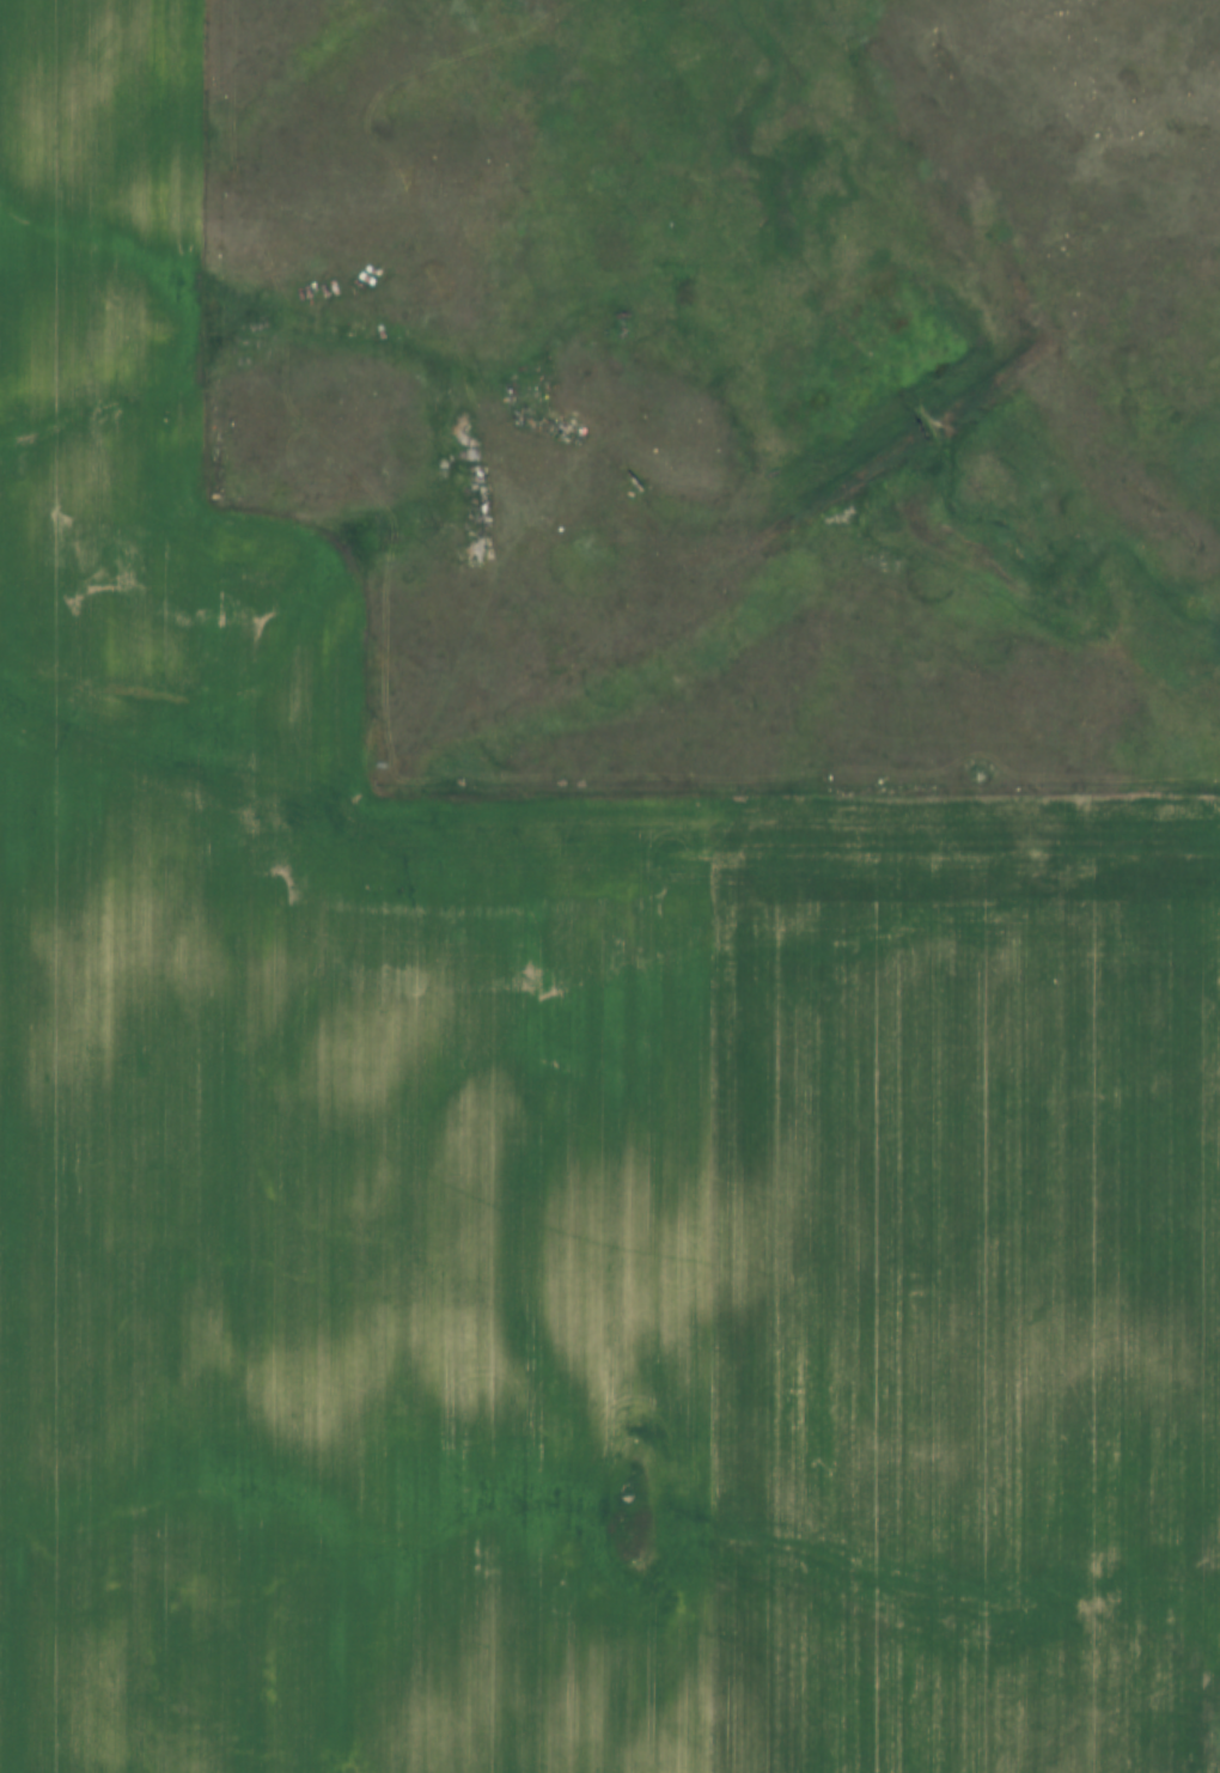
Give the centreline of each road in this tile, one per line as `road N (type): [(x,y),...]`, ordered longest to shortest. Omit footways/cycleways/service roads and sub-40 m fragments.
road 1 (track): [(0,643),(321,802),(391,824),(1219,835)]

